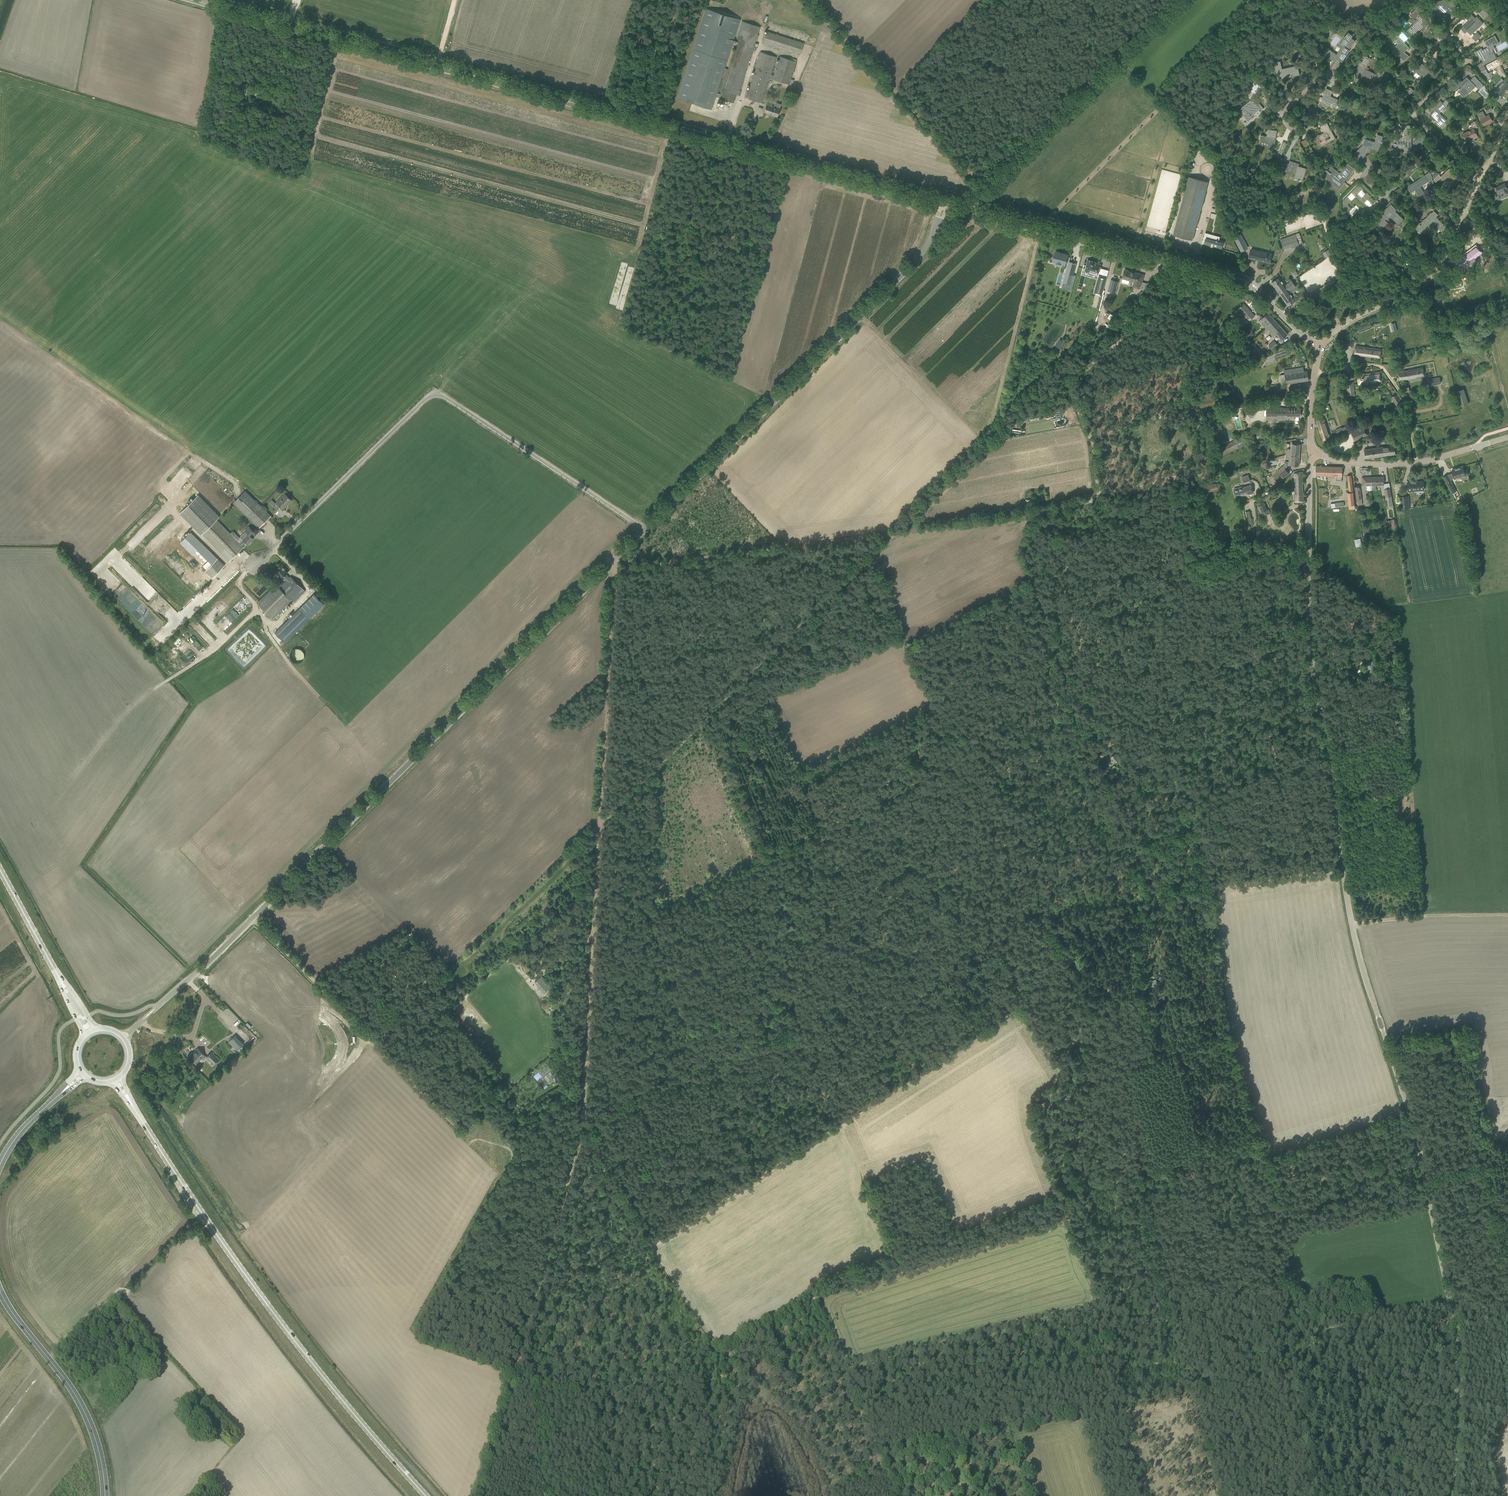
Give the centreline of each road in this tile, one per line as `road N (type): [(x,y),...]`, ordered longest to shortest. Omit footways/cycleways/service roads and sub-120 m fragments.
road 1 (tertiary): [(1452,1495),(1456,1332),(1408,1107),(1354,934),(1314,676),(1312,454)]
road 2 (unclassified): [(123,1037),(646,530)]
road 3 (track): [(1042,517),(1022,542),(1022,559),(1065,674),(949,738),(945,764),(654,917)]
road 4 (track): [(1003,1019),(939,920),(969,901),(972,817),(834,904),(853,933),(850,942),(686,1029)]
road 5 (tertiary): [(940,200),(437,64)]
road 6 (unclassified): [(646,530),(446,398),(431,395),(255,565)]
road 7 (track): [(893,533),(1042,517),(1098,496),(1092,445),(1070,382),(1204,278)]
road 8 (primary): [(425,1495),(263,1300),(132,1105)]
road 9 (track): [(650,1246),(723,1350),(808,1298),(826,1309),(893,1495)]
road 10 (unclassified): [(646,530),(918,260),(938,222)]
road 11 (track): [(656,771),(653,928),(694,1056),(581,1128)]
road 12 (track): [(650,1246),(1003,1019)]
road 13 (tertiary): [(1319,348),(1235,279),(949,202)]
road 14 (track): [(1308,569),(1287,582),(1209,725),(1182,810),(1172,900),(1155,916)]
road 15 (track): [(581,1128),(483,1495)]
road 16 (track): [(1486,1308),(1478,1316),(1451,1305),(1284,1334),(1228,1311),(1152,1322)]
road 17 (track): [(893,533),(656,771)]
road 18 (track): [(599,819),(581,1128)]
road 19 (track): [(1155,916),(1177,1049),(1103,1075),(1128,1163)]
road 20 (track): [(1177,0),(975,202)]
road 21 (track): [(614,570),(893,533)]
road 22 (track): [(985,190),(806,0)]
road 23 (track): [(1107,1335),(853,1389)]
road 24 (track): [(610,564),(599,819)]
road 25 (track): [(296,1075),(369,1037),(252,918)]
road 26 (tertiary): [(437,64),(197,0)]
road 27 (tertiary): [(1319,348),(1349,320),(1426,285),(1478,182)]
road 28 (secondary): [(105,1495),(80,1403),(0,1292)]
road 29 (track): [(1152,1322),(1107,1335),(1117,1408),(1142,1495)]
road 30 (track): [(1155,916),(1055,934),(1029,998),(1003,1019)]
road 31 (track): [(514,1378),(624,1415),(638,1495)]
road 32 (track): [(369,1037),(403,1035),(515,1153)]
road 33 (unclassified): [(1314,376),(1382,368),(1403,396),(1417,463)]
road 34 (track): [(718,1347),(694,1377),(709,1495)]
road 35 (track): [(1352,925),(1507,914)]
road 36 (track): [(581,1128),(650,1246)]
road 37 (track): [(1118,59),(1210,153)]
road 38 (residential): [(1411,115),(1330,78),(1318,78),(1297,98)]
road 39 (primary): [(60,980),(0,870)]
road 40 (track): [(1181,1317),(1152,1199)]

